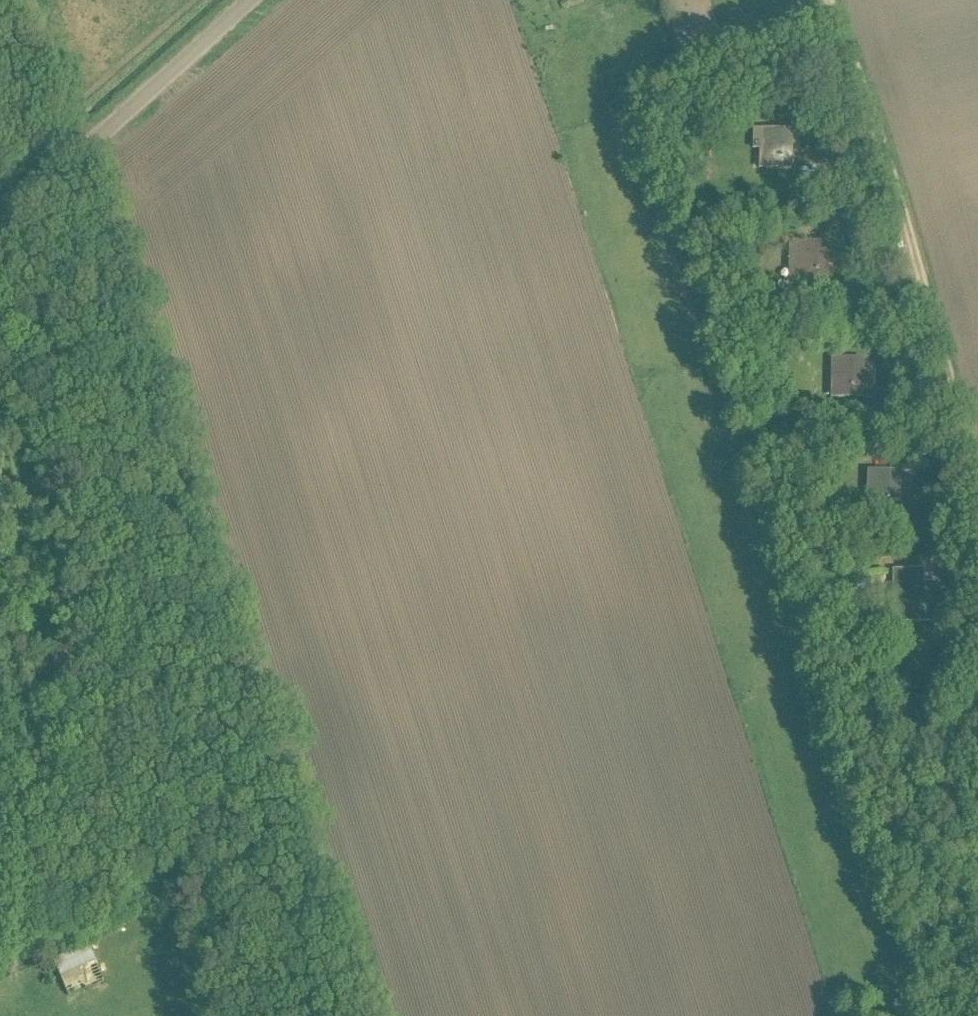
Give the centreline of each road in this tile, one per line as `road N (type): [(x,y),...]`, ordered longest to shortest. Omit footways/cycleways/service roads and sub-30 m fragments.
road 1 (track): [(827,0),(891,169),(977,483)]
road 2 (unclassified): [(0,225),(249,0)]
road 3 (track): [(977,697),(950,754),(947,801),(977,901)]
road 4 (track): [(31,0),(75,115)]

